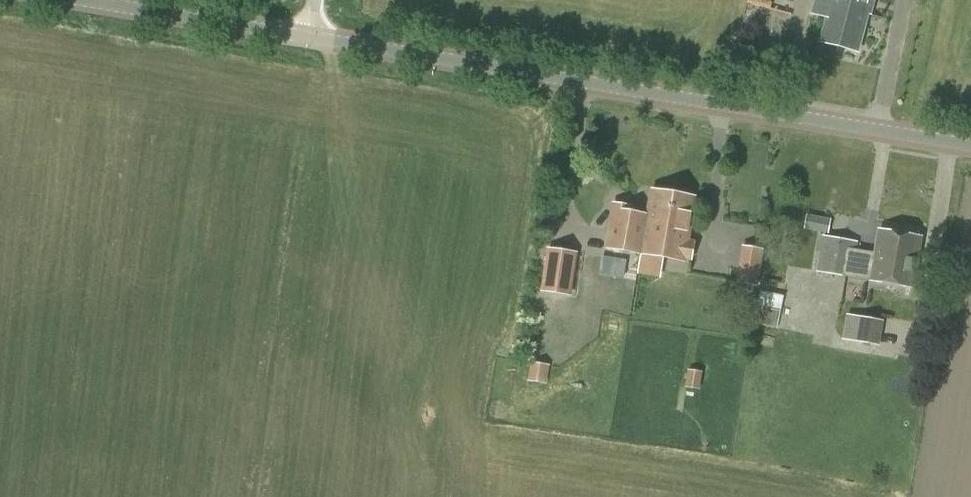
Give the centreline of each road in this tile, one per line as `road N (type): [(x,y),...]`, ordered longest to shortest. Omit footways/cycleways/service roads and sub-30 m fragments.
road 1 (secondary): [(311,37),(970,146)]
road 2 (secondary): [(83,0),(311,37)]

